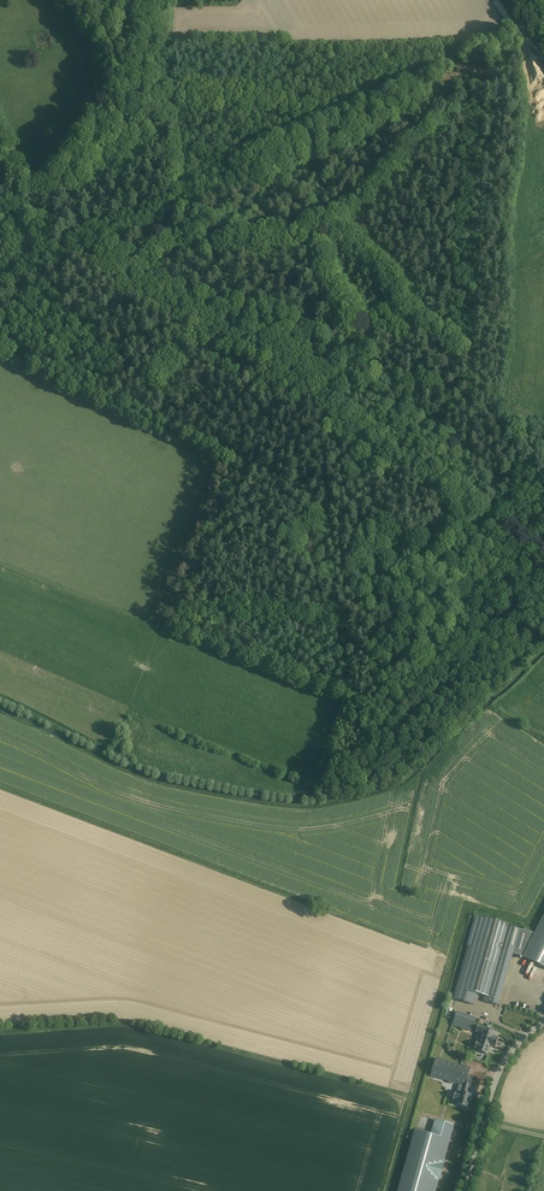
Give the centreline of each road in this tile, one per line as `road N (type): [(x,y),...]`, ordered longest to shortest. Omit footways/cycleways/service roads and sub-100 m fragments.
road 1 (track): [(179,203),(485,63),(517,30)]
road 2 (track): [(0,285),(179,203)]
road 3 (unclassified): [(463,1190),(502,1064),(543,1024)]

